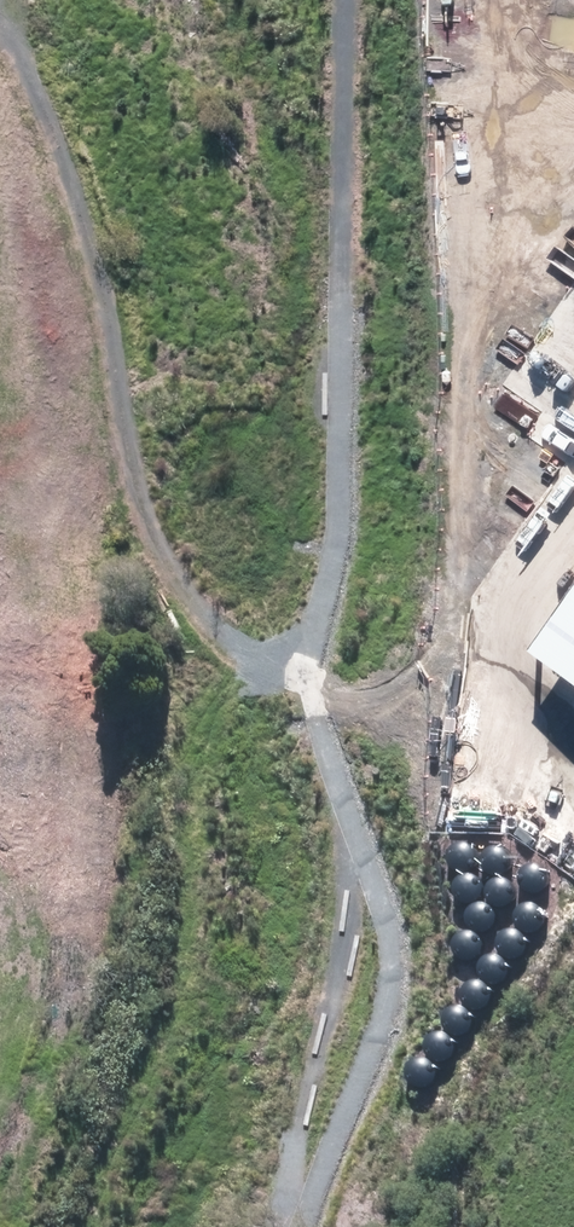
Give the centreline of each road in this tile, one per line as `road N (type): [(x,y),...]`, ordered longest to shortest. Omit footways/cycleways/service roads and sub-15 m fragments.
road 1 (track): [(573,527),(487,660),(406,710),(211,635),(137,512),(70,153),(41,89),(0,31)]

